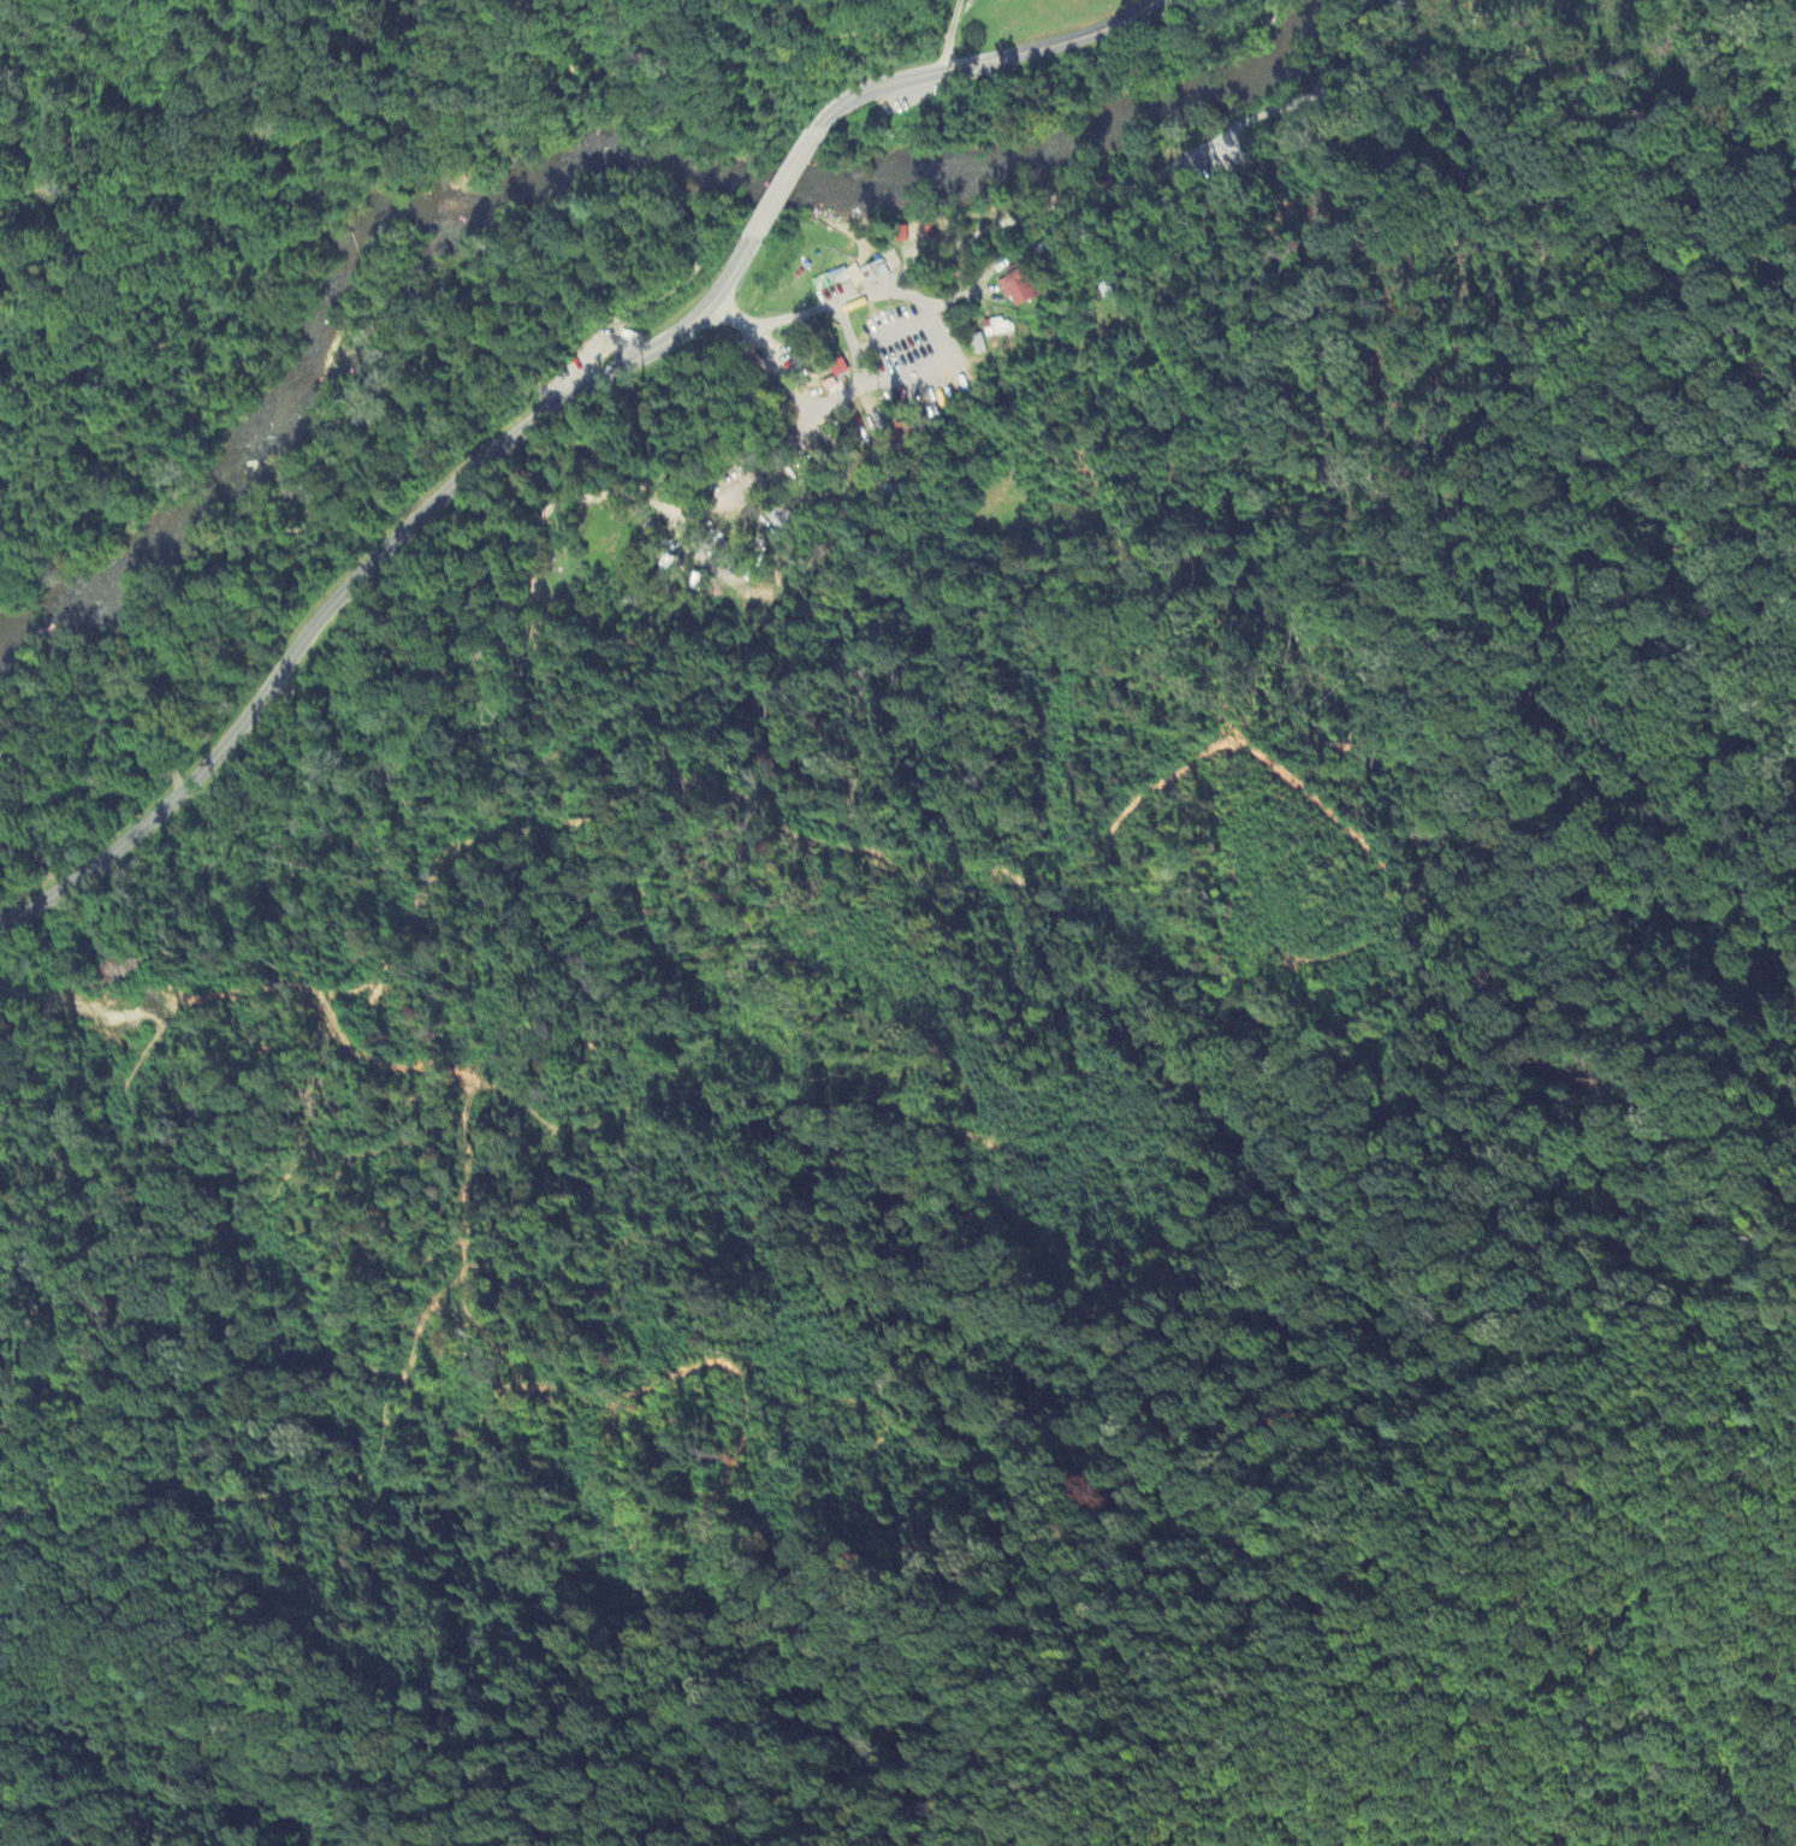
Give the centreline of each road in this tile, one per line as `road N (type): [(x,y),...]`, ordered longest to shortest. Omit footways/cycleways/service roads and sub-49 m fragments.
road 1 (residential): [(0,925),(113,865),(225,756),(285,669),(438,499),(511,436),(676,338),(712,306),(757,241)]
road 2 (track): [(918,268),(979,233),(1276,126)]
road 3 (residential): [(823,128),(849,100),(883,85),(1085,42),(1163,0)]
road 4 (track): [(1276,126),(1358,65),(1396,0)]
road 5 (residential): [(757,241),(823,128)]

